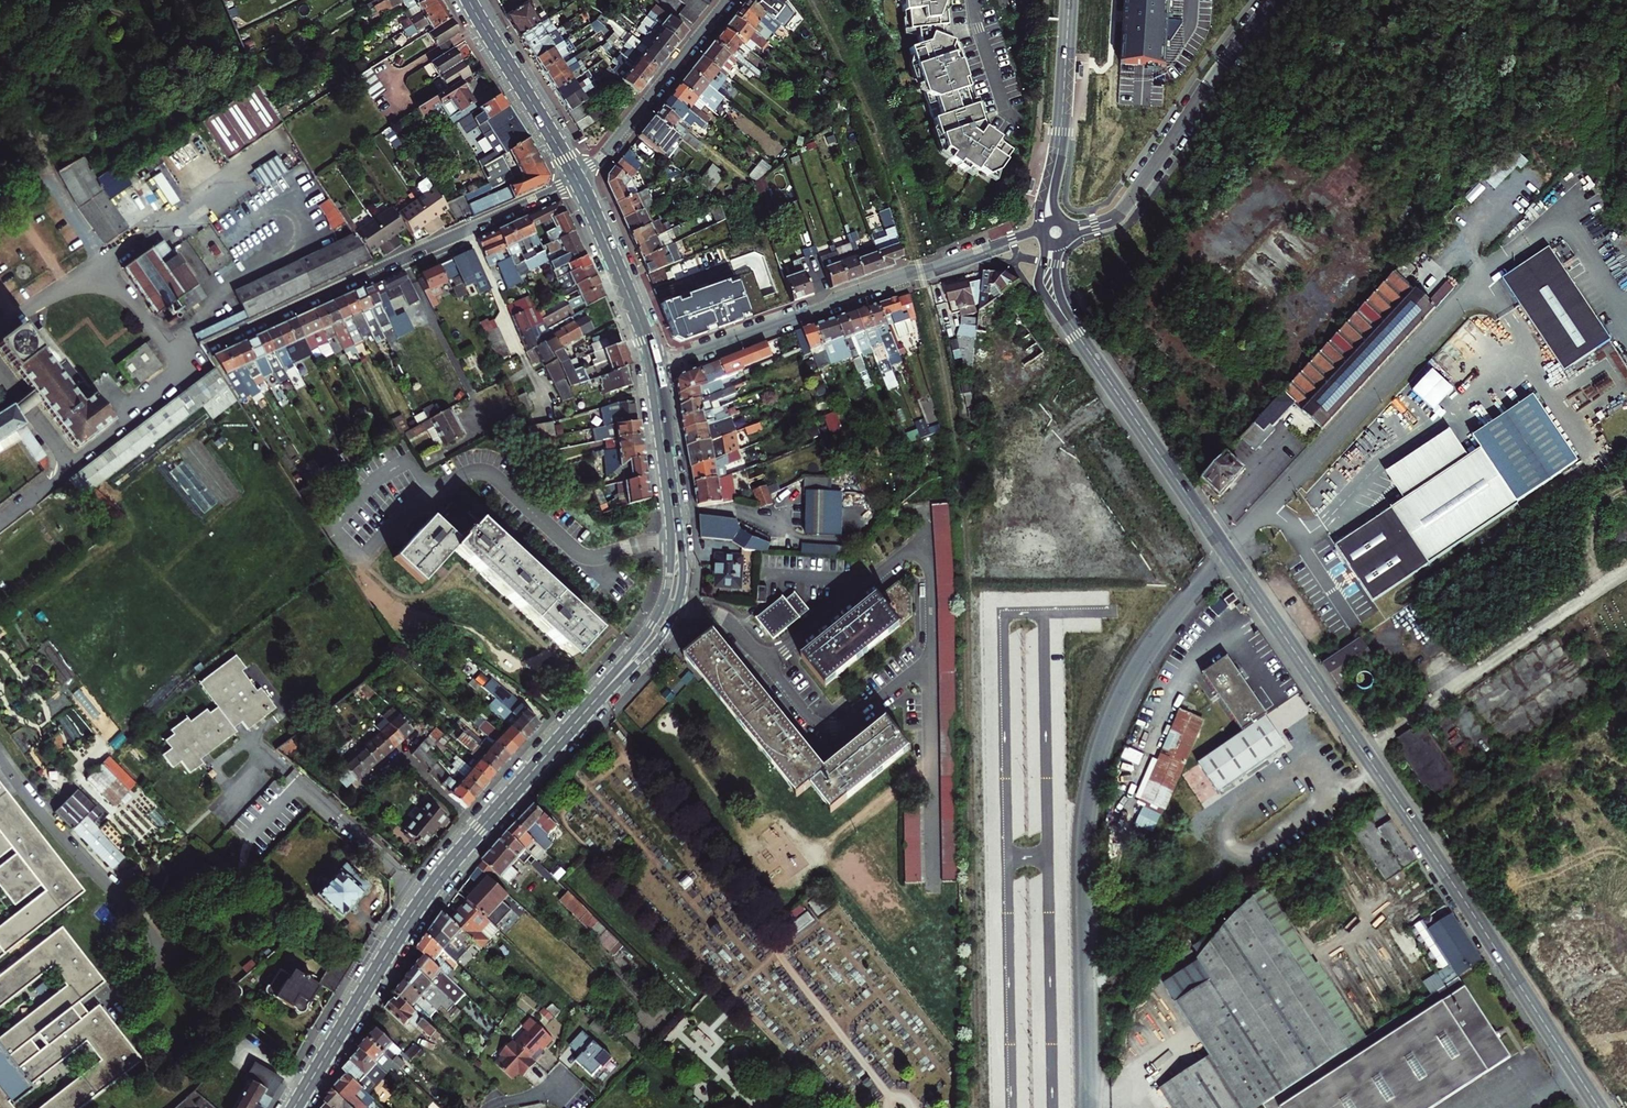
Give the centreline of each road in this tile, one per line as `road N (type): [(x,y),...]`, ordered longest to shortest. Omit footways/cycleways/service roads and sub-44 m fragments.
road 1 (tertiary): [(1077,335),(1599,1107)]
road 2 (residential): [(1042,228),(654,370)]
road 3 (residential): [(578,181),(209,348)]
road 4 (primary): [(481,829),(411,917),(294,1107)]
road 5 (track): [(1365,754),(1626,572)]
road 6 (residential): [(1276,0),(1216,73),(1124,209),(1069,230)]
road 7 (residential): [(672,542),(583,555),(486,472),(465,473),(433,493)]
road 8 (residential): [(578,181),(727,0)]
road 9 (residential): [(935,886),(930,659)]
road 10 (tertiary): [(1069,0),(1050,219)]
road 11 (residential): [(767,663),(809,716),(833,726),(930,659)]
road 12 (primary): [(470,0),(578,181)]
road 13 (residential): [(927,536),(767,663)]
road 14 (primary): [(578,181),(654,370)]
road 15 (residential): [(433,493),(408,459),(380,478),(330,527),(361,558)]
road 16 (primary): [(586,710),(481,829)]
road 17 (primary): [(586,710),(656,643),(676,608)]
road 18 (primary): [(662,606),(586,710)]
road 19 (residential): [(930,659),(927,536)]

